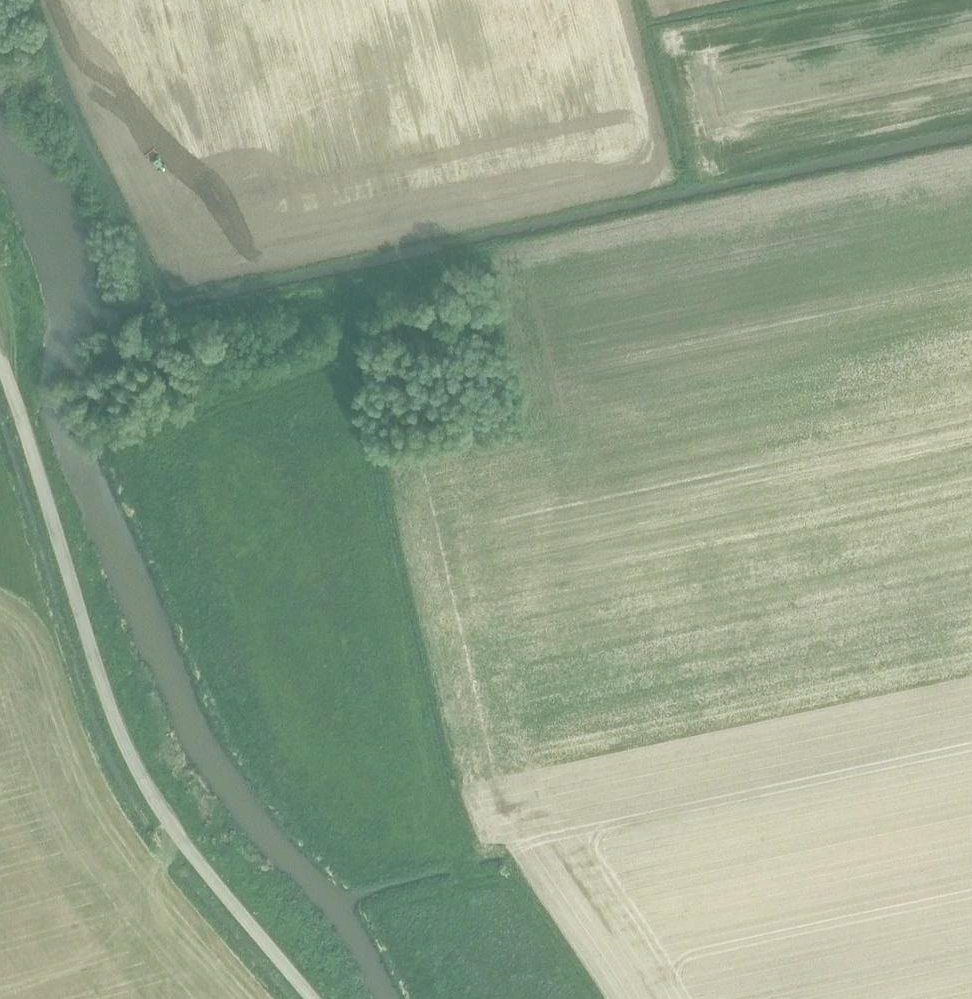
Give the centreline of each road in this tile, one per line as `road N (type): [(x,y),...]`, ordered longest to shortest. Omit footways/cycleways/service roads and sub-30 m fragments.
road 1 (unclassified): [(312,998),(194,857),(138,775),(103,690),(0,360)]

